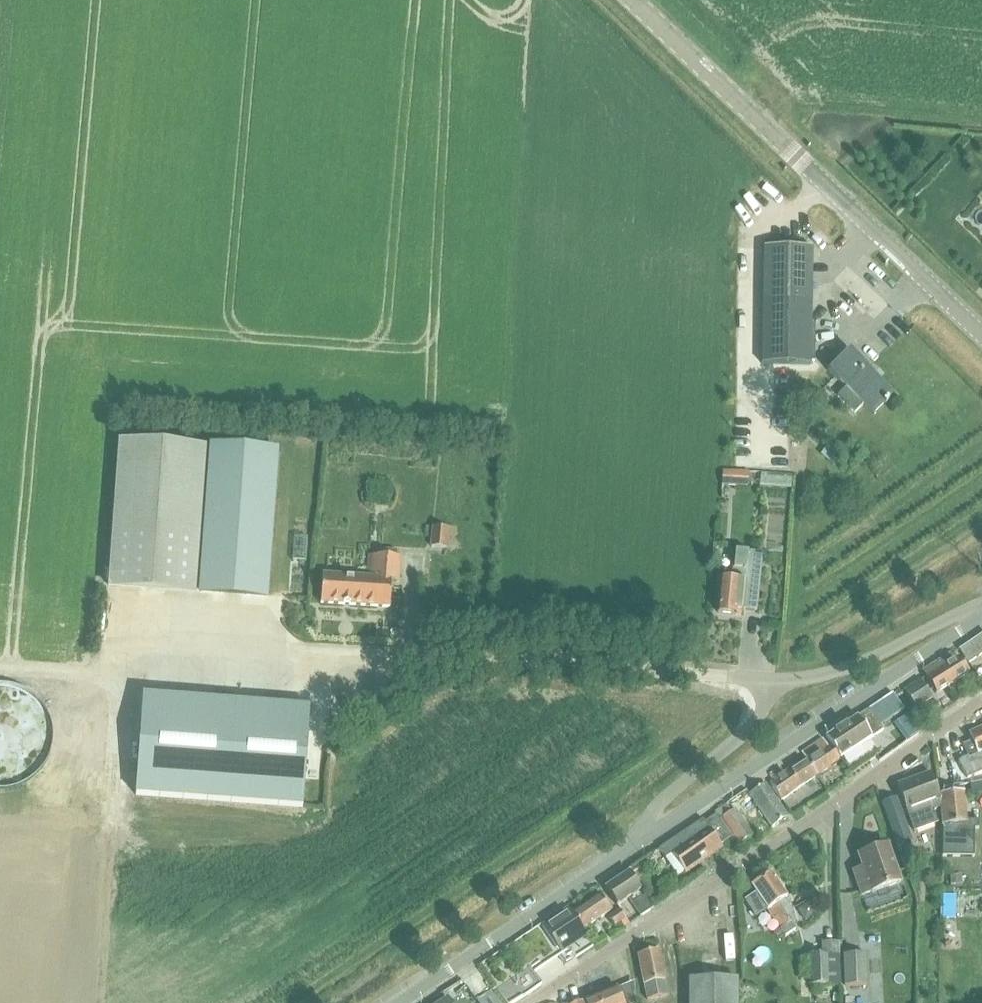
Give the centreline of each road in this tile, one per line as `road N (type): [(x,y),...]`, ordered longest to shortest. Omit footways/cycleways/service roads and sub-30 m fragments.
road 1 (residential): [(981,699),(528,1002)]
road 2 (tertiary): [(981,335),(633,0)]
road 3 (residential): [(642,839),(981,611)]
road 4 (residential): [(400,1002),(642,839)]
road 5 (residential): [(768,684),(837,672),(981,609)]
road 6 (residential): [(768,684),(737,737),(648,814),(642,839)]

